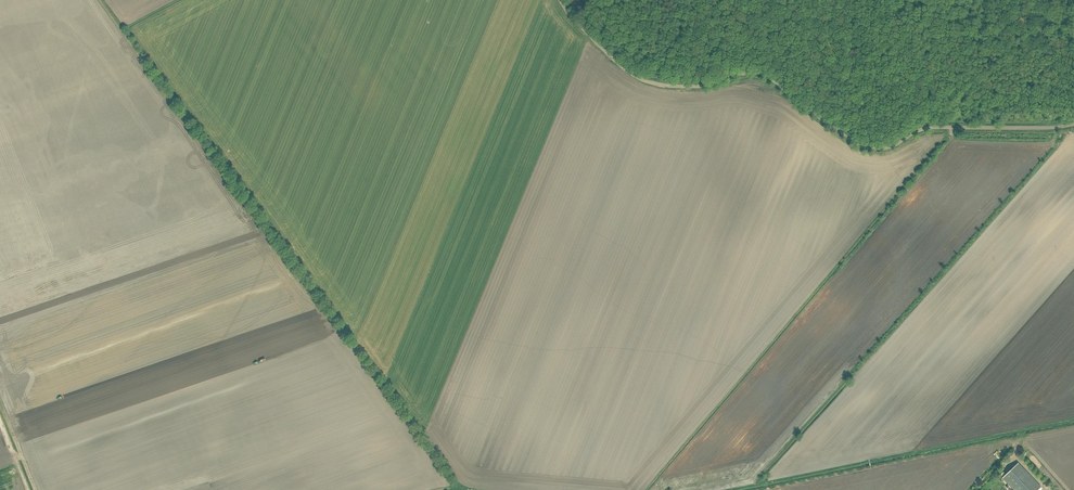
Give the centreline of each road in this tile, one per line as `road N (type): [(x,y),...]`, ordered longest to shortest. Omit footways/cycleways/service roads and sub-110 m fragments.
road 1 (unclassified): [(1073,124),(925,128),(891,147),(868,148),(752,74),(685,89),(646,82),(585,33),(561,0)]

